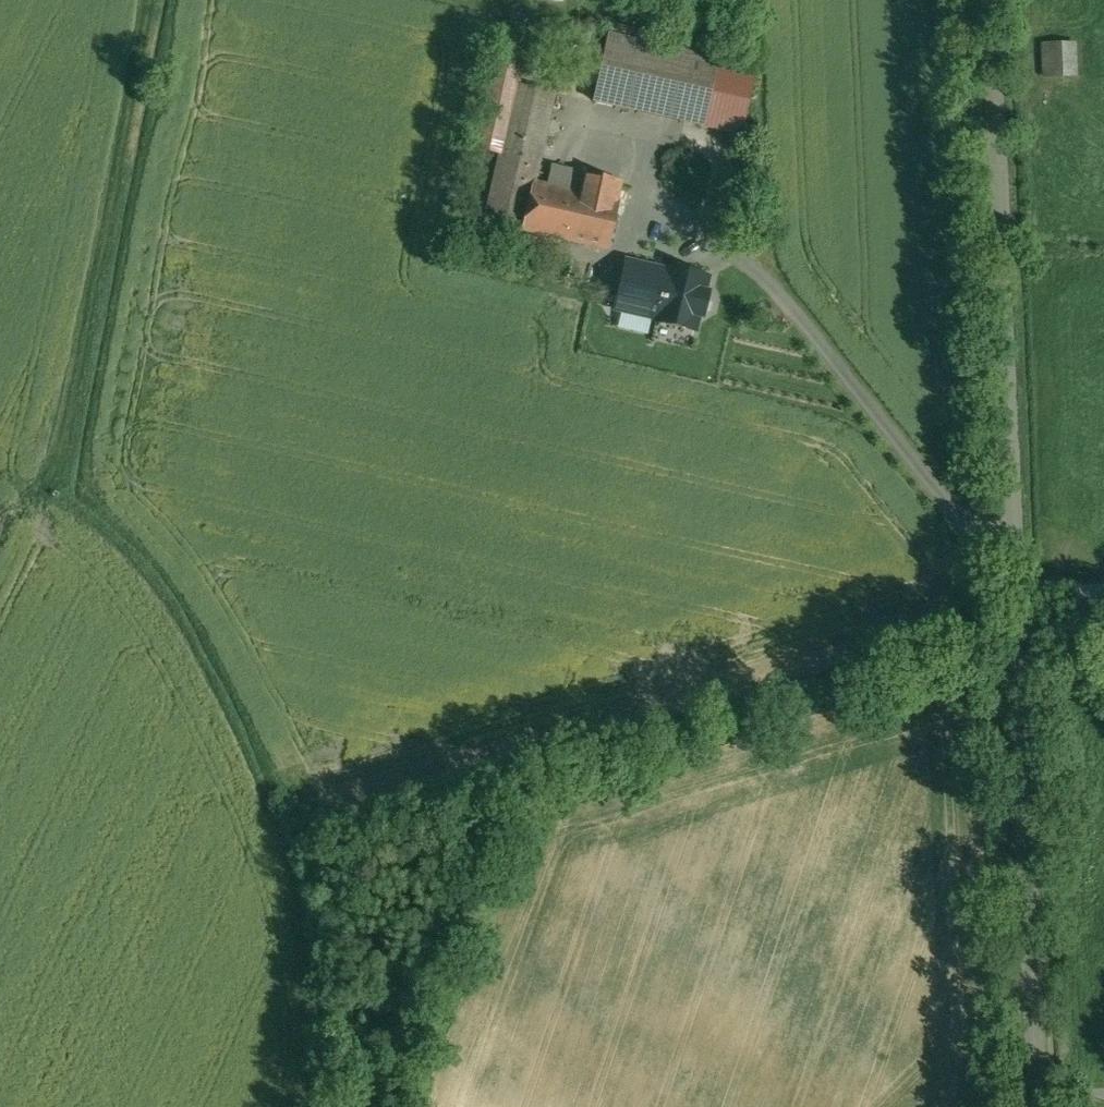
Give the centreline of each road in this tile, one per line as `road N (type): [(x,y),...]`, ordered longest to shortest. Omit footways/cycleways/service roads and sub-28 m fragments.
road 1 (unclassified): [(1014,600),(999,0)]
road 2 (unclassified): [(1039,1106),(1014,600)]

